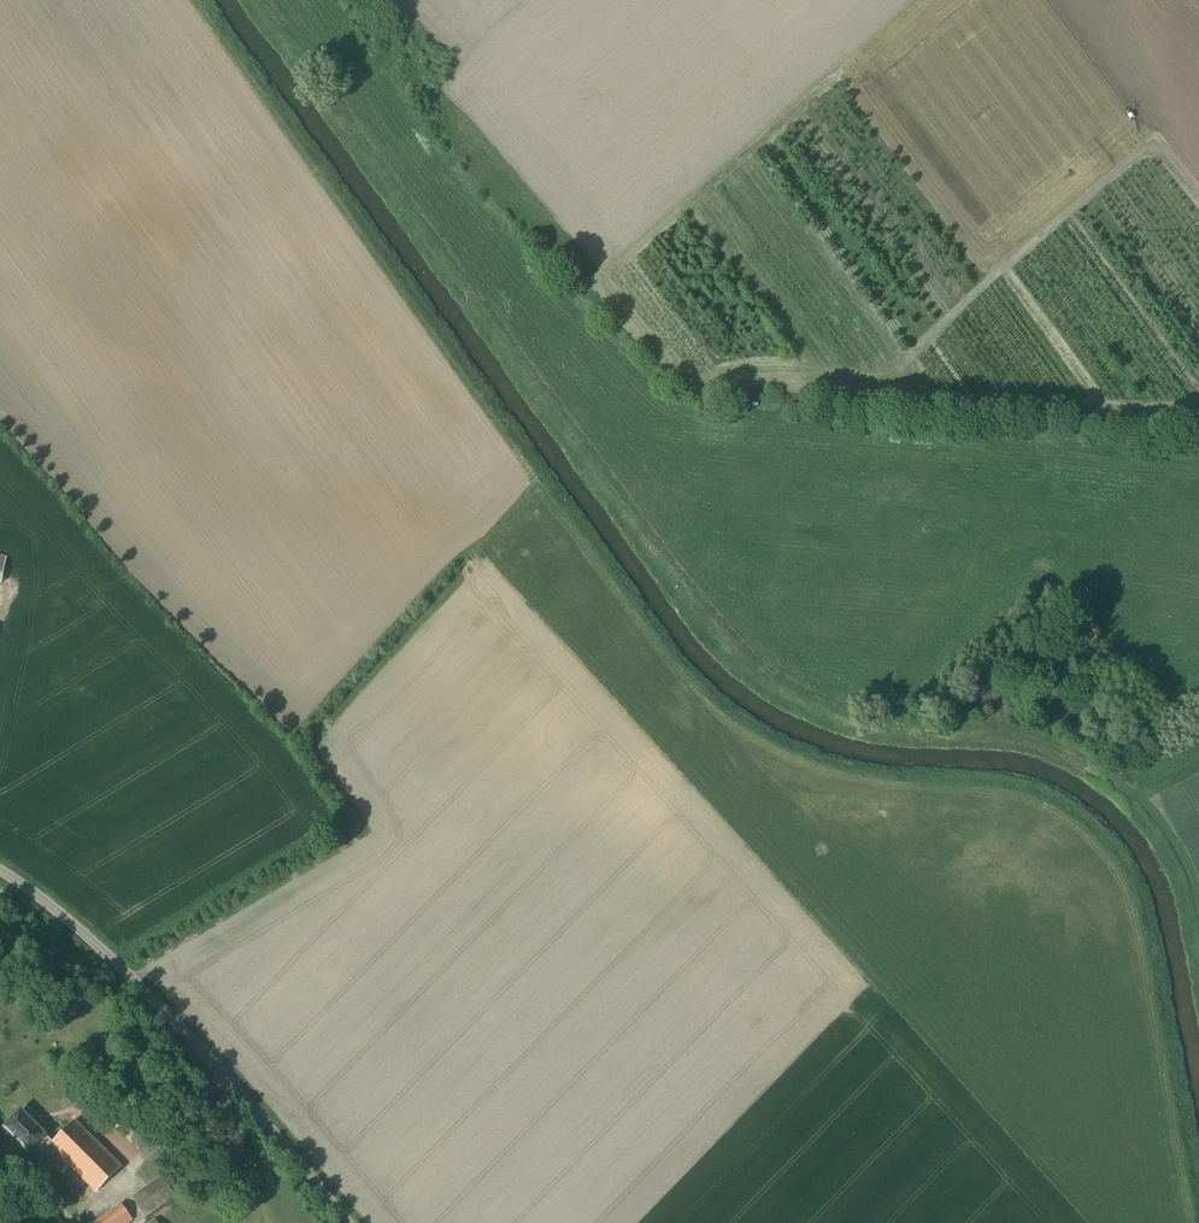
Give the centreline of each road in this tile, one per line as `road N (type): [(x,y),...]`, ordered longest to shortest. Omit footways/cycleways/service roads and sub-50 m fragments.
road 1 (residential): [(0,873),(119,966),(347,1222)]

